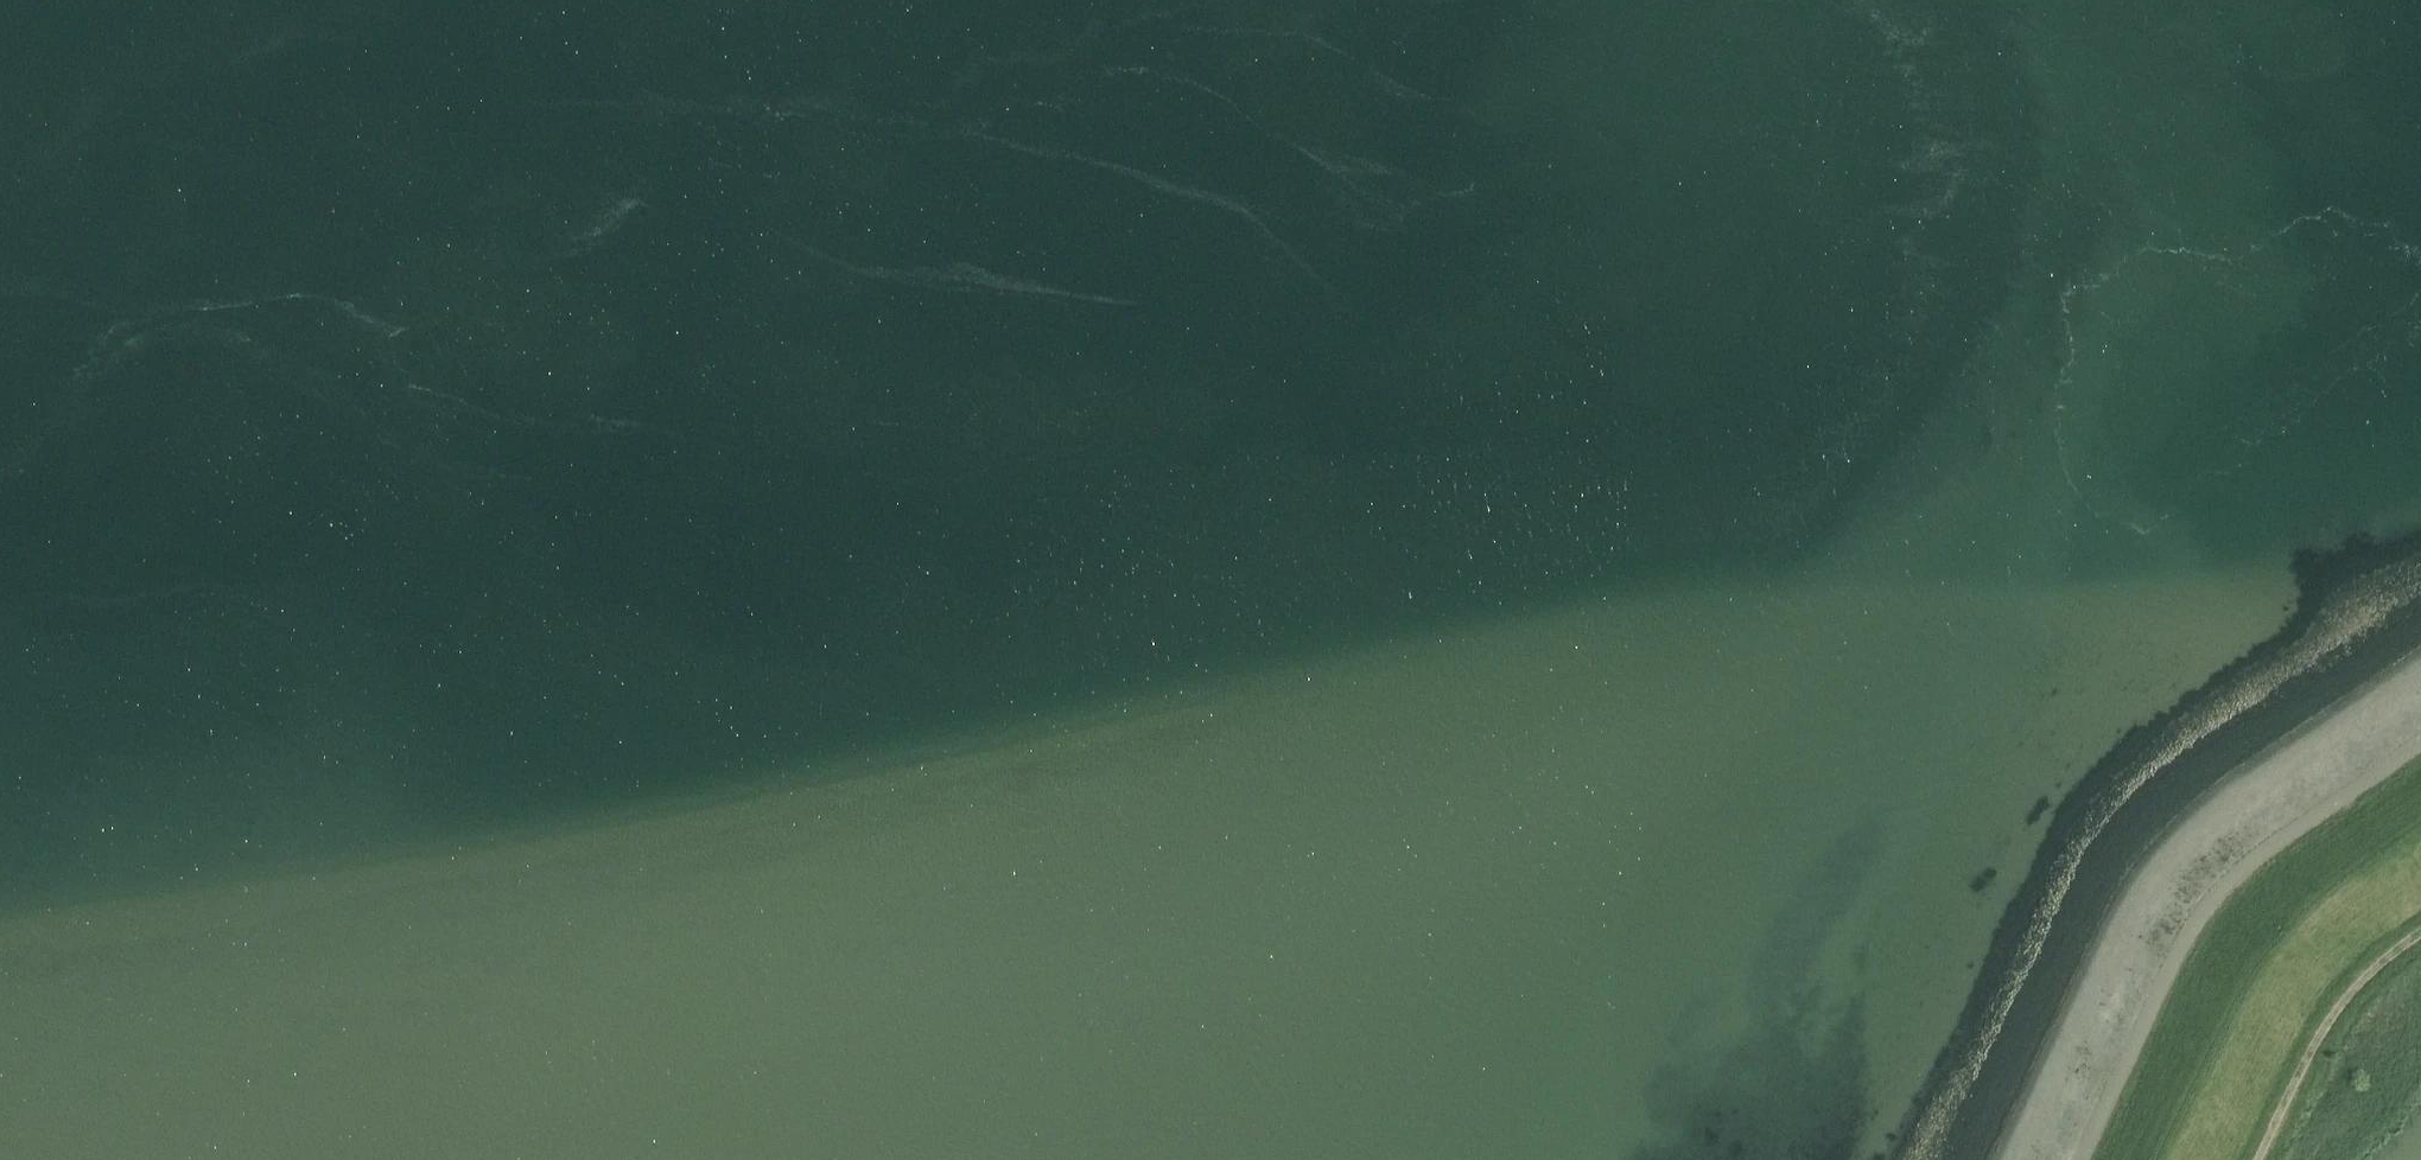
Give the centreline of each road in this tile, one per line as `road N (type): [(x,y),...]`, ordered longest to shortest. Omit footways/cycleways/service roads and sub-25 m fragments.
road 1 (track): [(2266,1159),(2330,1026),(2396,940),(2420,925)]

